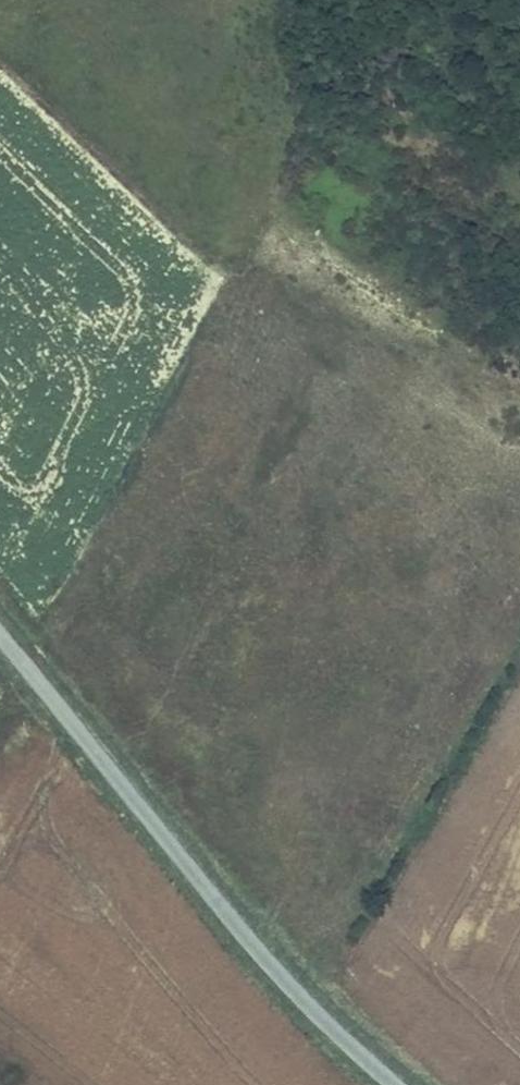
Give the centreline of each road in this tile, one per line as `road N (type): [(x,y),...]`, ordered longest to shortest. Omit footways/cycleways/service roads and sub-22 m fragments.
road 1 (unclassified): [(0,636),(255,947),(397,1084)]

